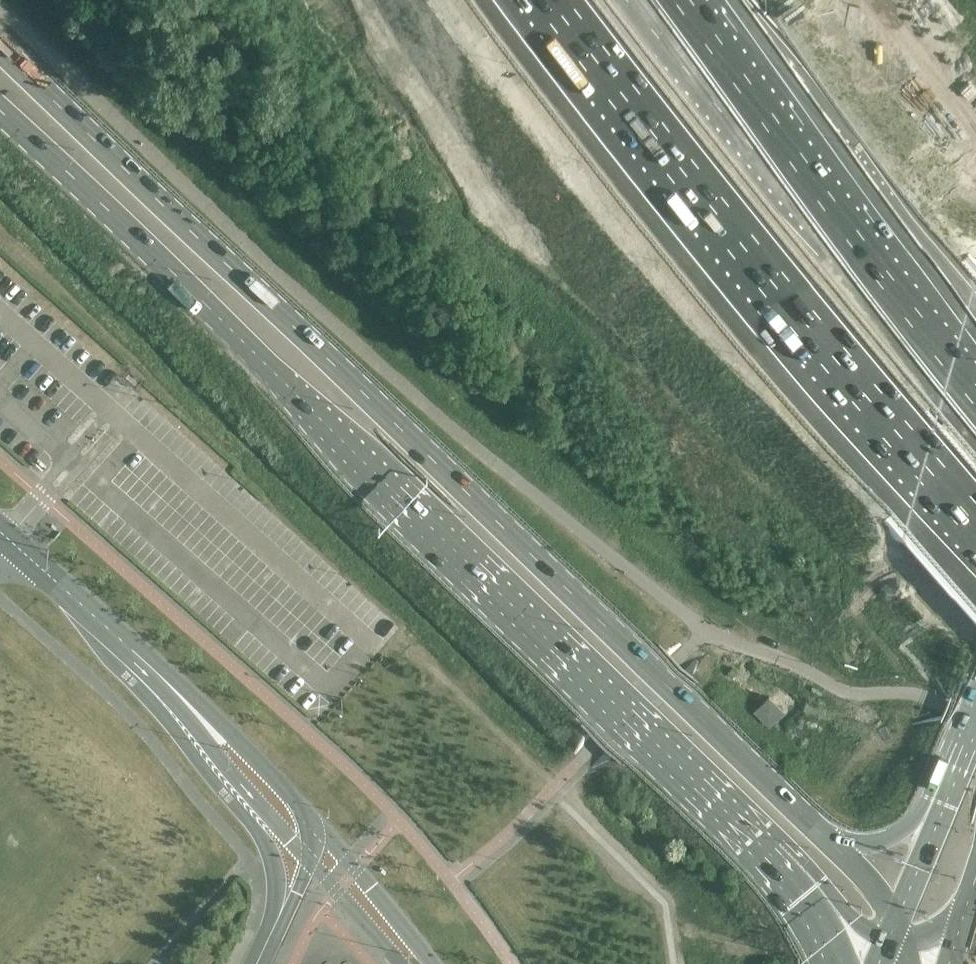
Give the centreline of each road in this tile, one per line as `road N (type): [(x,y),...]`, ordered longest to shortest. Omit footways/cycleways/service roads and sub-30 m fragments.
road 1 (primary): [(828,843),(0,48)]
road 2 (primary): [(0,113),(810,891)]
road 3 (motorway): [(524,0),(739,263),(975,532)]
road 4 (motorway): [(975,366),(825,188),(684,0)]
road 5 (tertiary): [(424,963),(417,945),(355,869),(249,755),(213,735)]
road 6 (tertiary): [(213,735),(228,775),(402,963)]
road 7 (tertiary): [(213,735),(7,540)]
road 8 (primary): [(946,786),(893,932)]
road 9 (primary): [(946,786),(900,834),(860,845),(828,843)]

